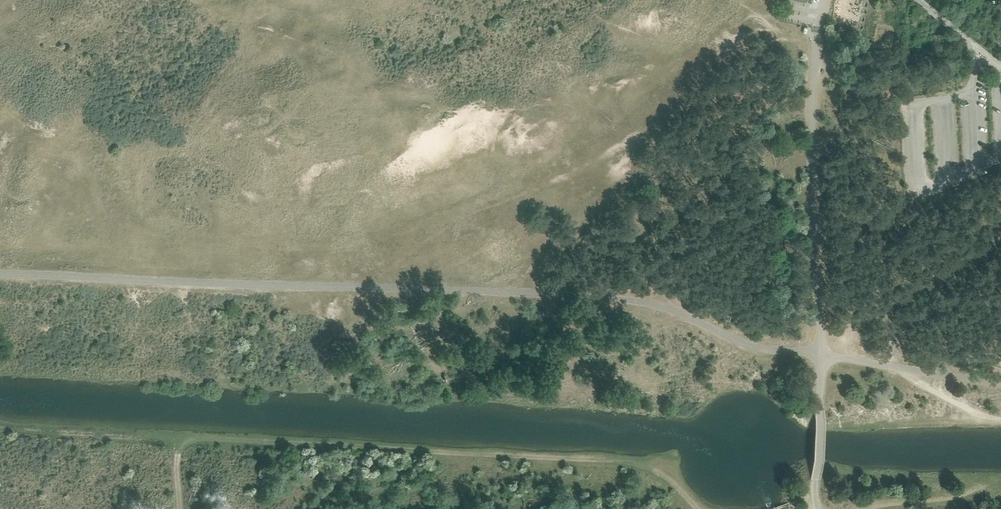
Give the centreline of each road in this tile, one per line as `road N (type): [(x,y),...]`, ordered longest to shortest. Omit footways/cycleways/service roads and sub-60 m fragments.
road 1 (track): [(0,279),(649,306),(750,347),(822,355)]
road 2 (track): [(822,355),(811,110),(821,28)]
road 3 (track): [(1000,383),(822,355)]

